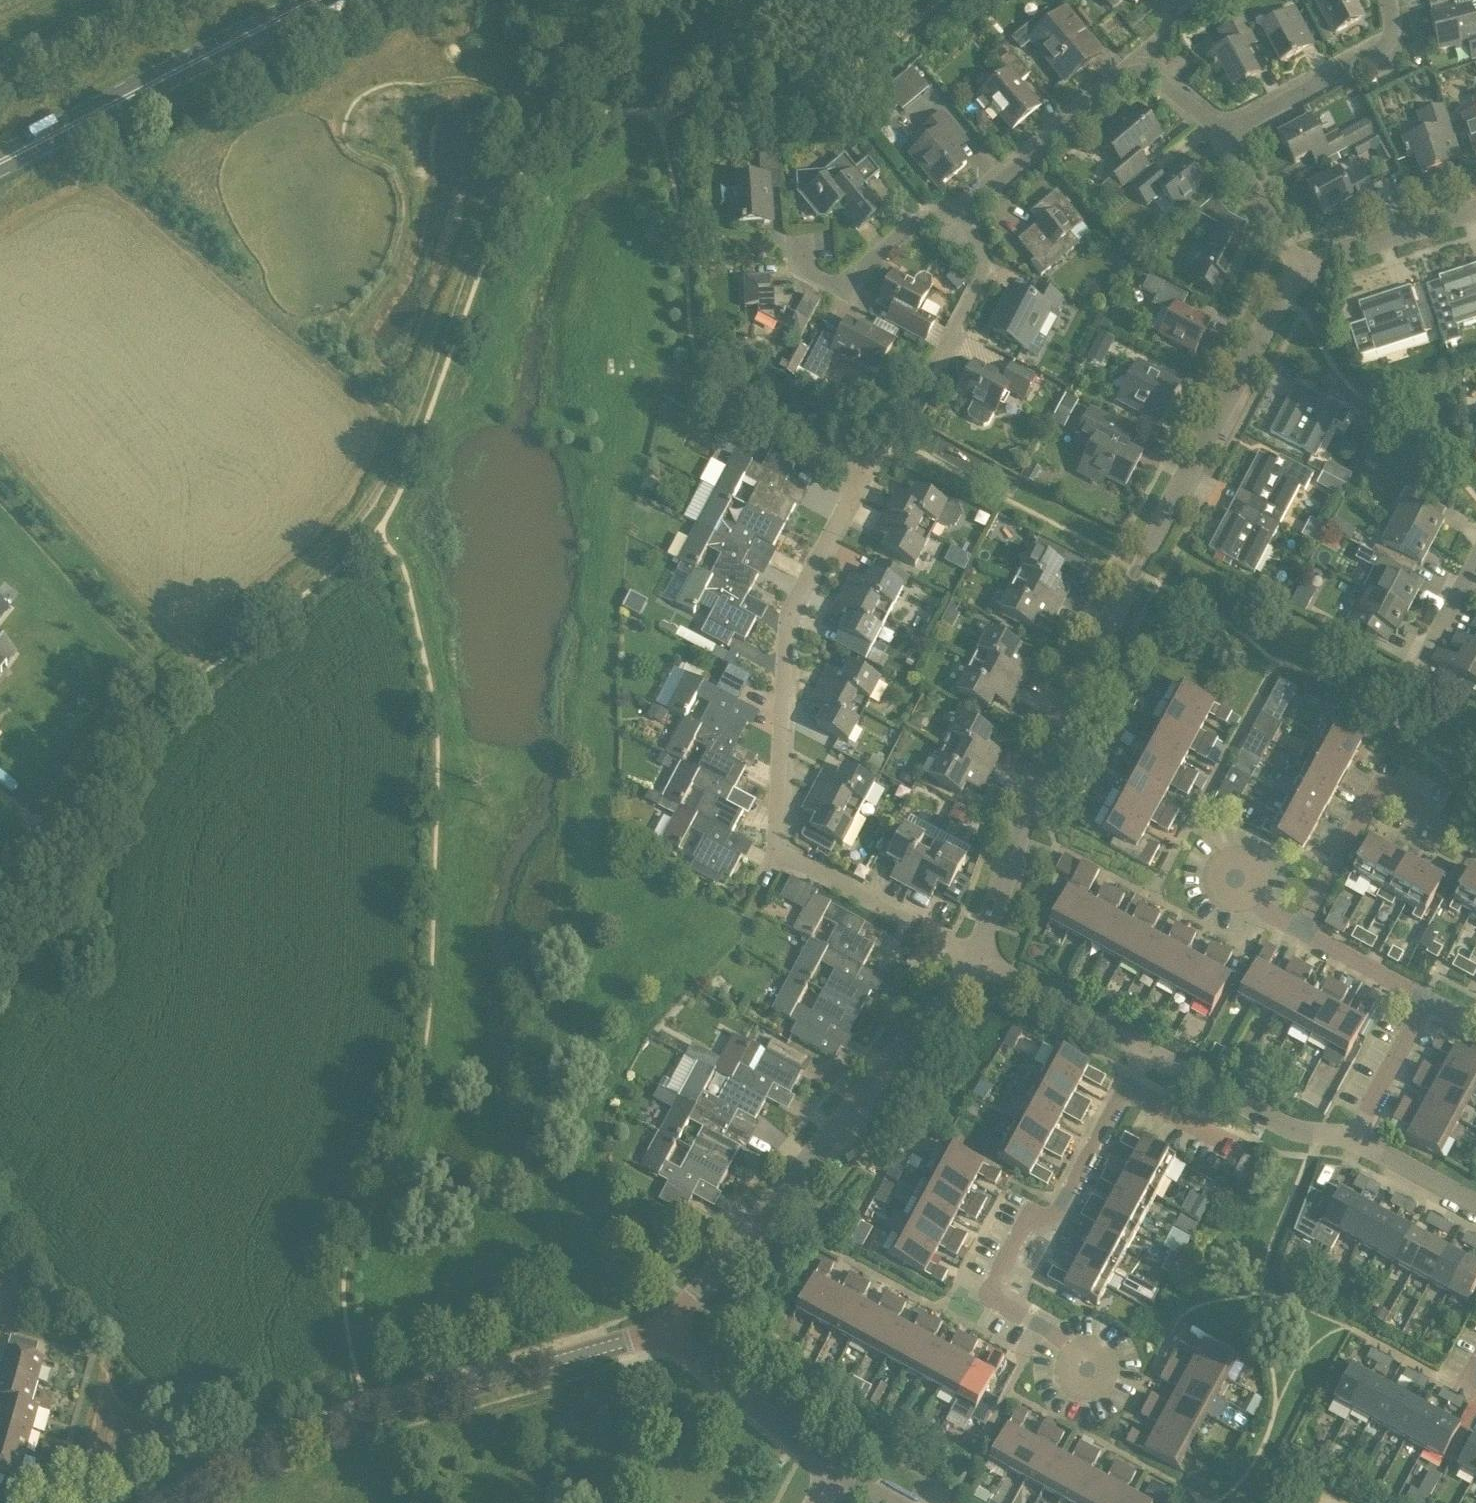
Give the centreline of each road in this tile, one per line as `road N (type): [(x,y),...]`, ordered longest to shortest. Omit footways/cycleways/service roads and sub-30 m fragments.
road 1 (track): [(935,0),(842,67),(792,89),(710,106),(577,112),(554,119),(519,146),(396,455),(361,522)]
road 2 (residential): [(973,953),(1053,733),(1283,295),(1304,278)]
road 3 (residential): [(973,953),(790,861),(780,827),(784,654),(801,594),(858,475),(822,455)]
road 4 (unclassified): [(173,1502),(284,1445),(665,1327)]
road 5 (residential): [(665,1327),(973,953)]
road 6 (track): [(361,522),(138,717),(49,837)]
road 7 (residential): [(1137,1395),(1087,1369),(1060,1339),(990,1297),(1026,1221),(1057,1211),(1124,1087)]
road 8 (primary): [(0,161),(313,0)]
road 9 (residential): [(1475,838),(1381,784),(1301,931)]
road 10 (residential): [(1149,70),(1133,70),(963,210)]
road 11 (residential): [(1389,0),(1389,44),(1225,131)]
road 12 (residential): [(1142,1053),(1286,1129),(1349,1140)]
road 13 (unclassified): [(836,1473),(665,1327)]
road 14 (residential): [(795,243),(797,267),(834,288),(918,217),(963,210)]
road 15 (residential): [(973,953),(1142,1053)]
road 16 (residential): [(963,210),(985,258),(983,272),(924,386)]
road 17 (residential): [(1304,278),(1332,256),(1475,210)]
road 18 (residential): [(1304,278),(1225,131)]
road 19 (unclassified): [(0,73),(142,0)]
road 20 (residential): [(1349,1140),(1427,1002)]
road 21 (residential): [(1427,1002),(1301,931)]
road 22 (residential): [(1349,1140),(1475,1208)]
road 23 (residential): [(1124,1087),(1239,1149)]
road 24 (residential): [(1415,667),(1475,553)]

